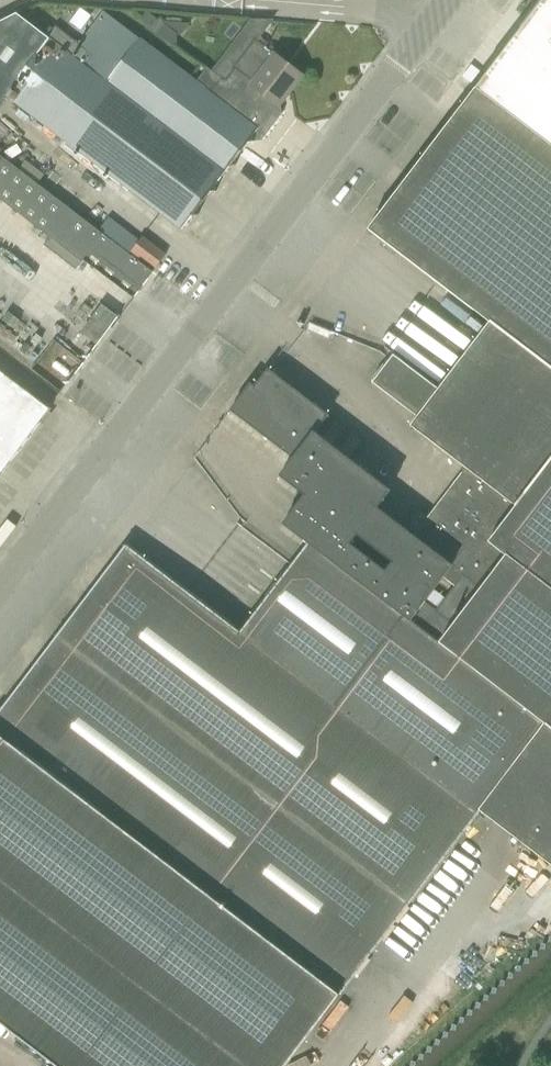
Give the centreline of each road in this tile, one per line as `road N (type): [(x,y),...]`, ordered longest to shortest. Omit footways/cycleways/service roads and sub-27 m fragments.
road 1 (unclassified): [(0,589),(450,0)]

